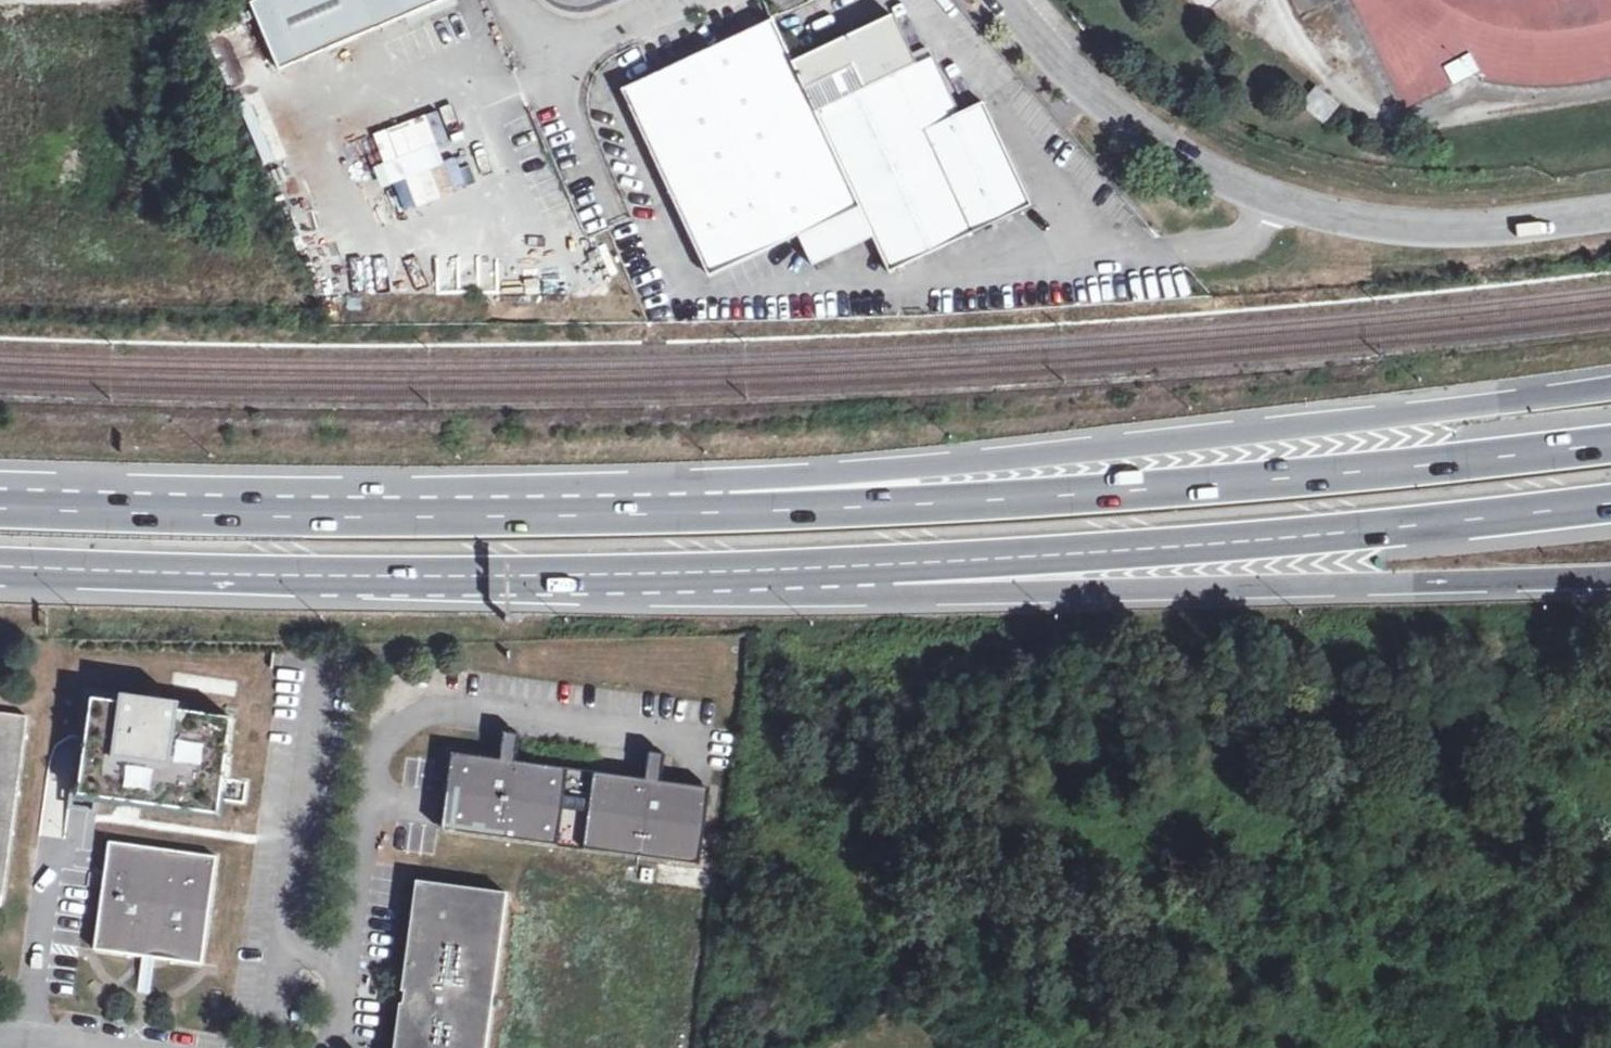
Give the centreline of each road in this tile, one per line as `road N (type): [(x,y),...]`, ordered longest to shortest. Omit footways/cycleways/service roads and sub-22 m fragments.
road 1 (trunk): [(1610,389),(824,476),(211,515)]
road 2 (trunk): [(1610,443),(1210,484),(922,503),(211,515)]
road 3 (trunk): [(0,569),(339,577),(905,566)]
road 4 (trunk): [(905,566),(931,593),(1610,578)]
road 5 (trunk): [(905,566),(1326,536),(1610,506)]
road 6 (residential): [(1610,214),(1478,234),(1356,224),(1274,204),(1164,158),(996,0)]
road 7 (residential): [(339,1047),(376,763),(399,725),(443,707),(714,743)]
road 8 (trunk): [(211,515),(0,507)]
road 9 (residential): [(538,56),(596,197)]
road 10 (residential): [(672,0),(538,56)]

